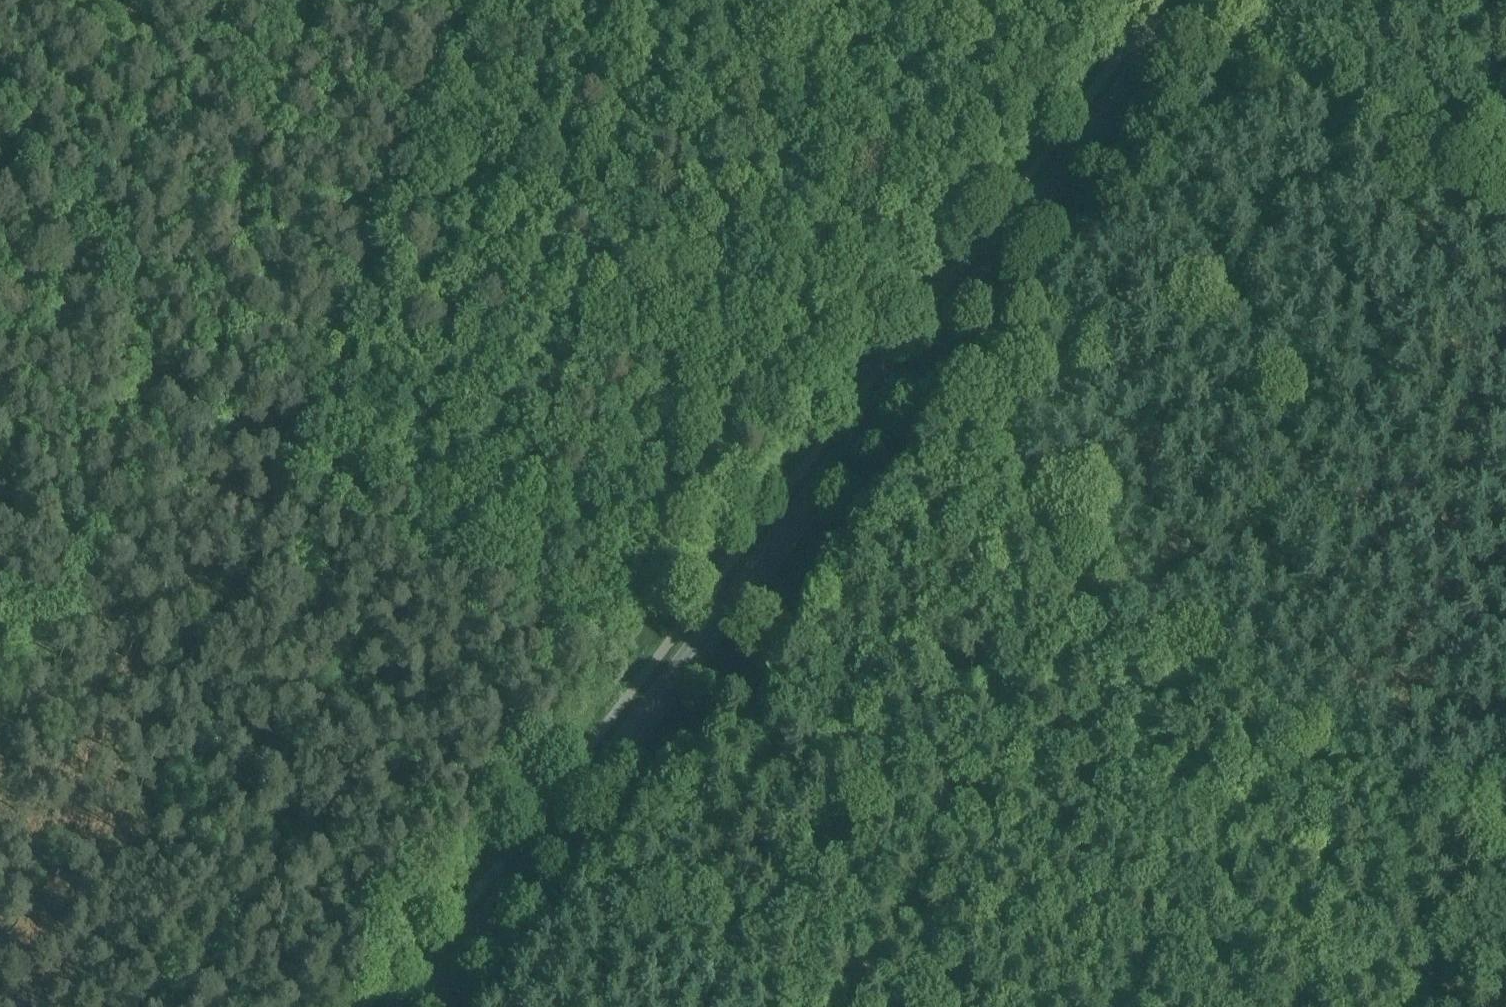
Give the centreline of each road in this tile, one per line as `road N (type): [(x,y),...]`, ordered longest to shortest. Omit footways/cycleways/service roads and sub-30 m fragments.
road 1 (secondary): [(426,1006),(1193,0)]
road 2 (track): [(0,712),(175,462),(240,396),(340,357),(464,0)]
road 3 (track): [(1505,181),(1055,0)]

